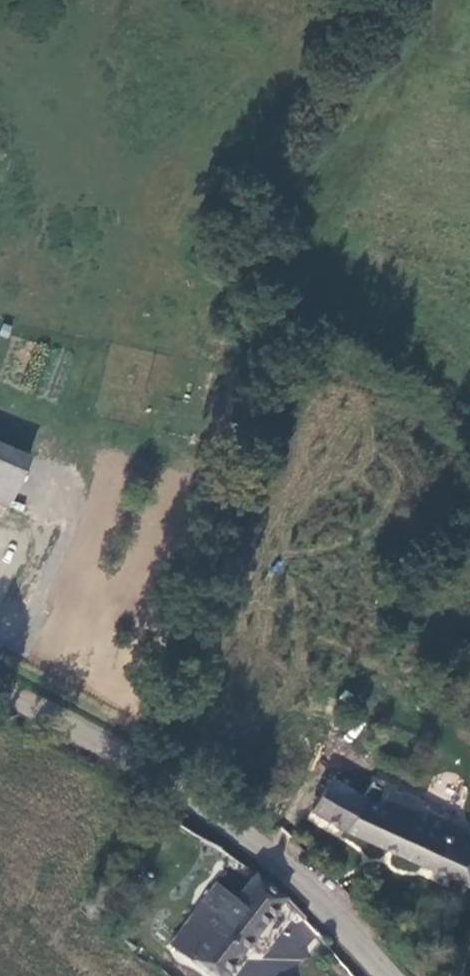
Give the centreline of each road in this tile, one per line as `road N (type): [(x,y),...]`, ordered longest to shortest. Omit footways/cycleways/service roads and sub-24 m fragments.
road 1 (tertiary): [(0,688),(156,775),(263,852),(387,975)]

